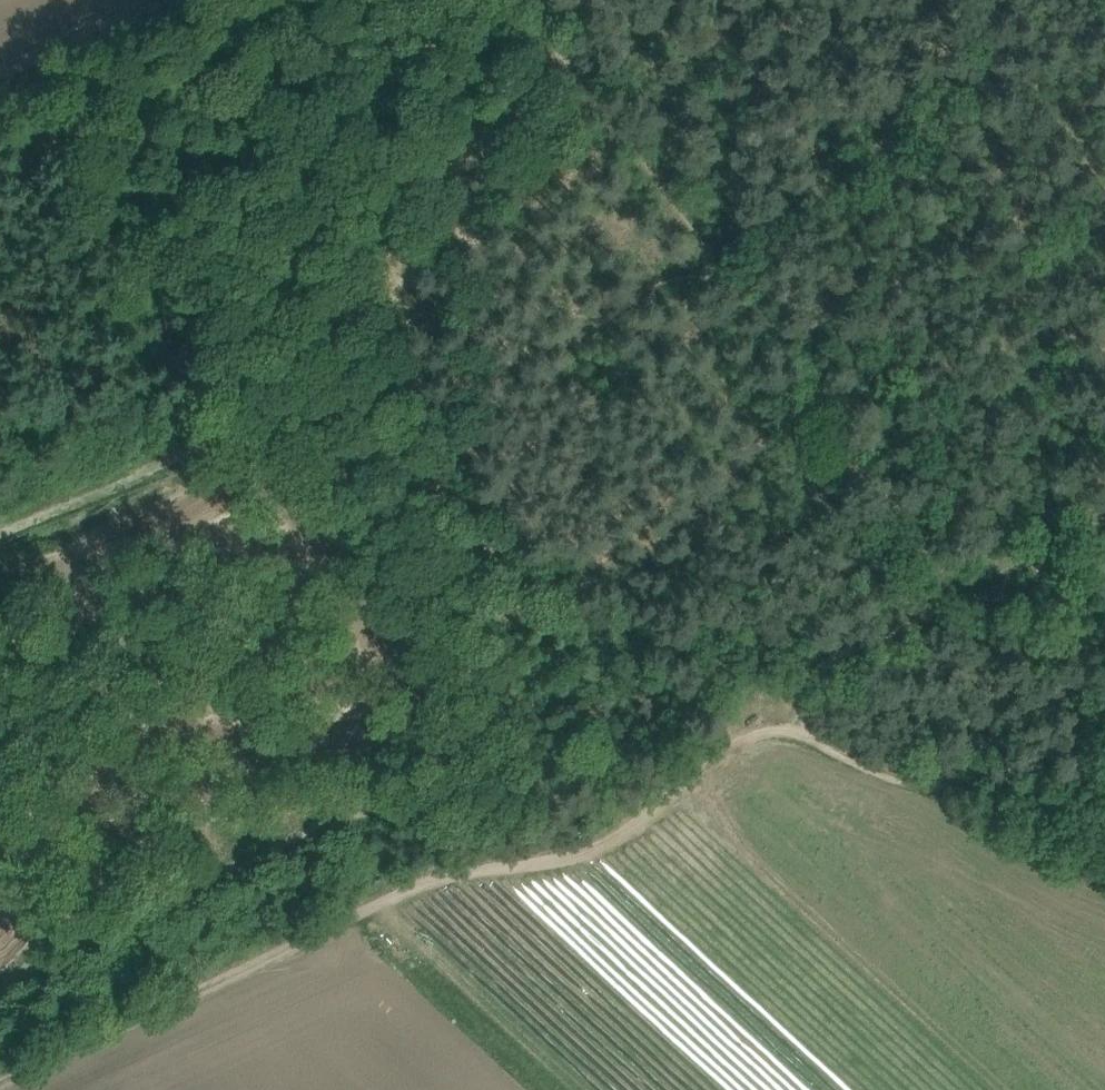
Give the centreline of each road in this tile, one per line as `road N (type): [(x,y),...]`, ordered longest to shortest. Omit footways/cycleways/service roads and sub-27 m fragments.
road 1 (track): [(0,1086),(346,917),(449,877),(546,852),(621,818),(757,724)]
road 2 (track): [(757,724),(800,682),(886,626),(1104,515)]
road 3 (track): [(757,724),(809,730),(980,801)]
road 4 (track): [(0,70),(142,0)]
road 5 (track): [(980,801),(1052,828),(1104,835)]

